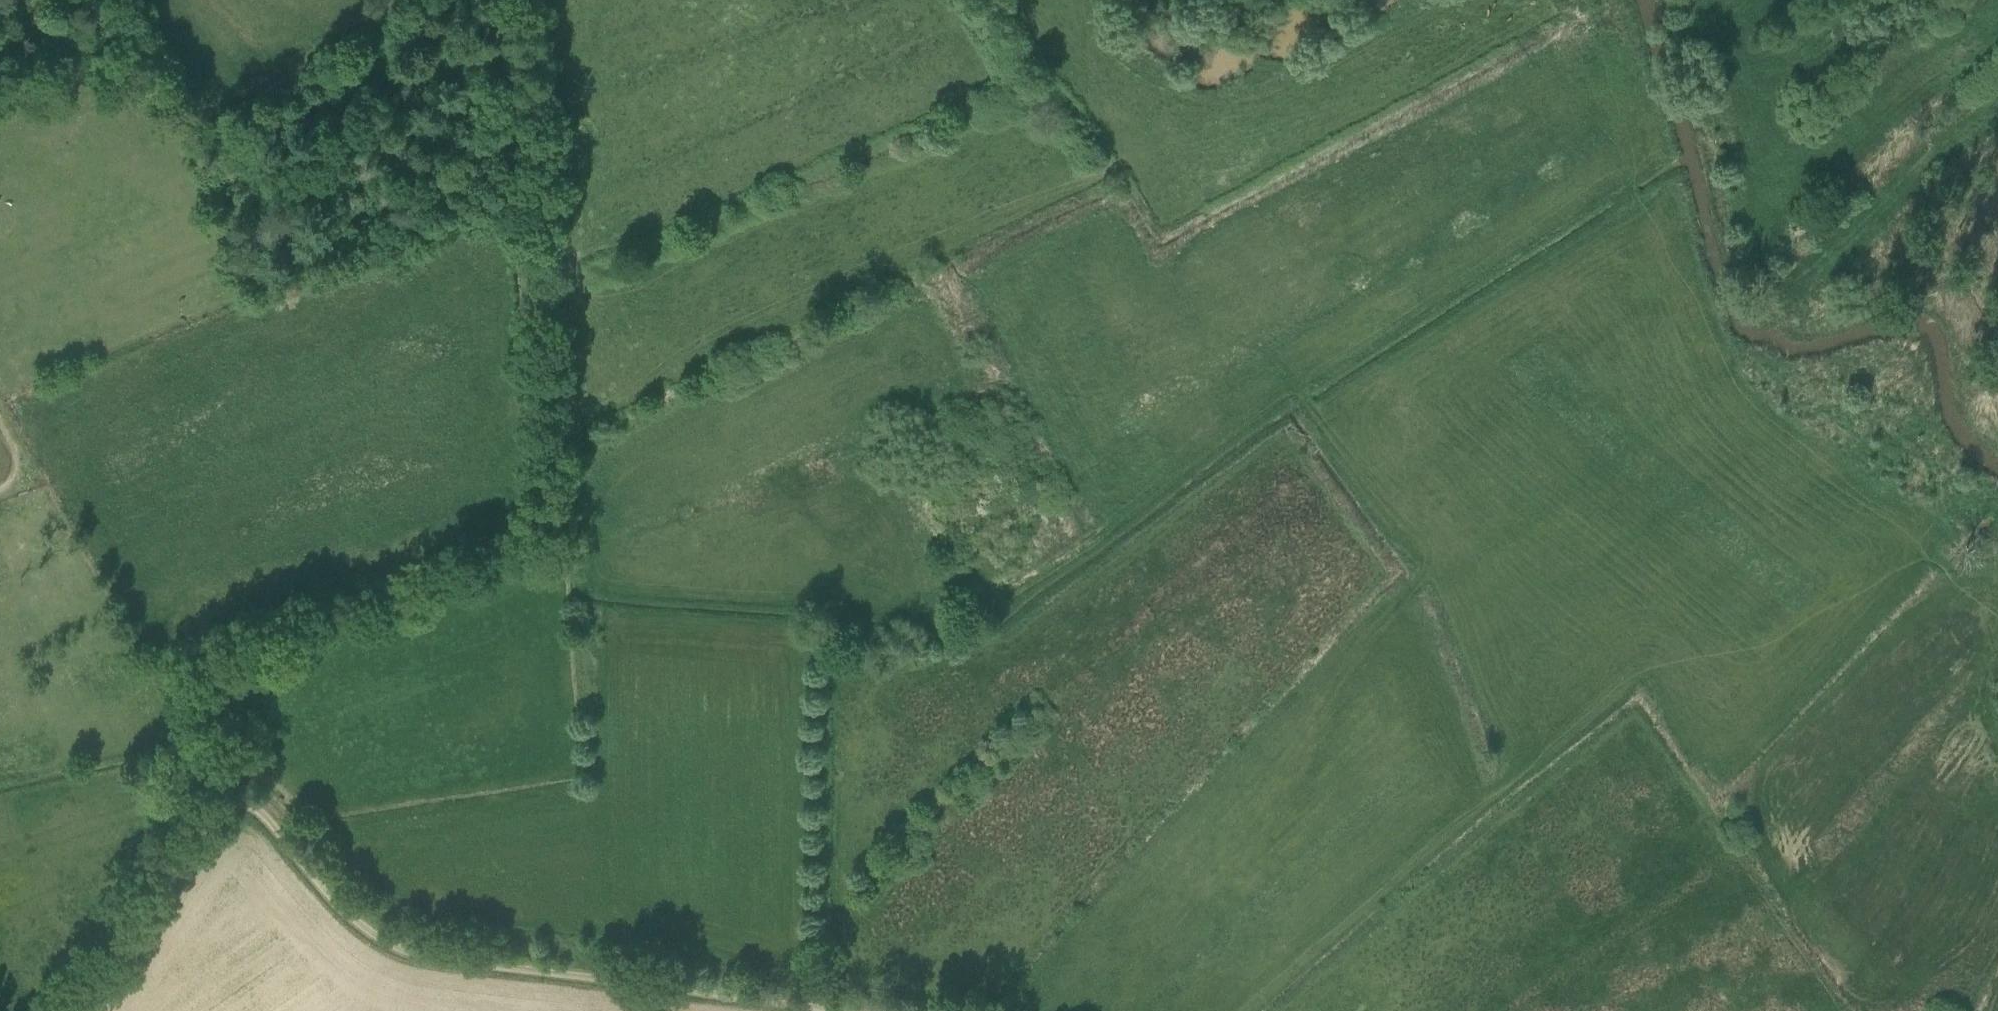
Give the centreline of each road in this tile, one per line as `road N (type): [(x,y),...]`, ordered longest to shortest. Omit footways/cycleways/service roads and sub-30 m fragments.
road 1 (track): [(490,0),(522,284),(526,484),(509,517),(475,536),(196,652),(178,683),(184,725),(321,897),(386,942),(889,1010)]
road 2 (track): [(374,0),(214,101),(182,91),(128,47)]
road 3 (track): [(128,47),(94,36),(0,49)]

